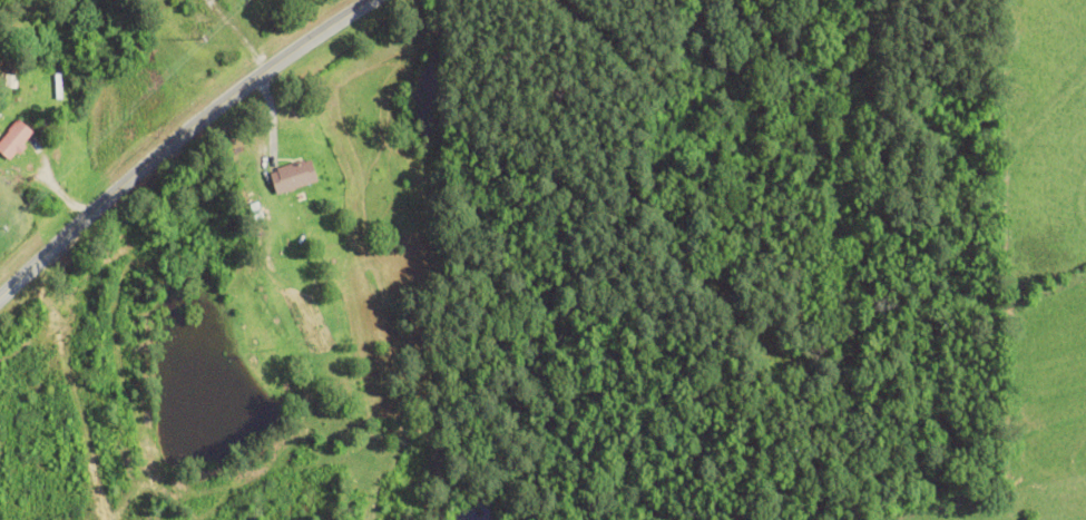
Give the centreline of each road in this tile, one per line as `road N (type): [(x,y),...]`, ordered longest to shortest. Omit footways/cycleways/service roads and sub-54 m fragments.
road 1 (secondary): [(368,0),(127,176),(0,296)]

